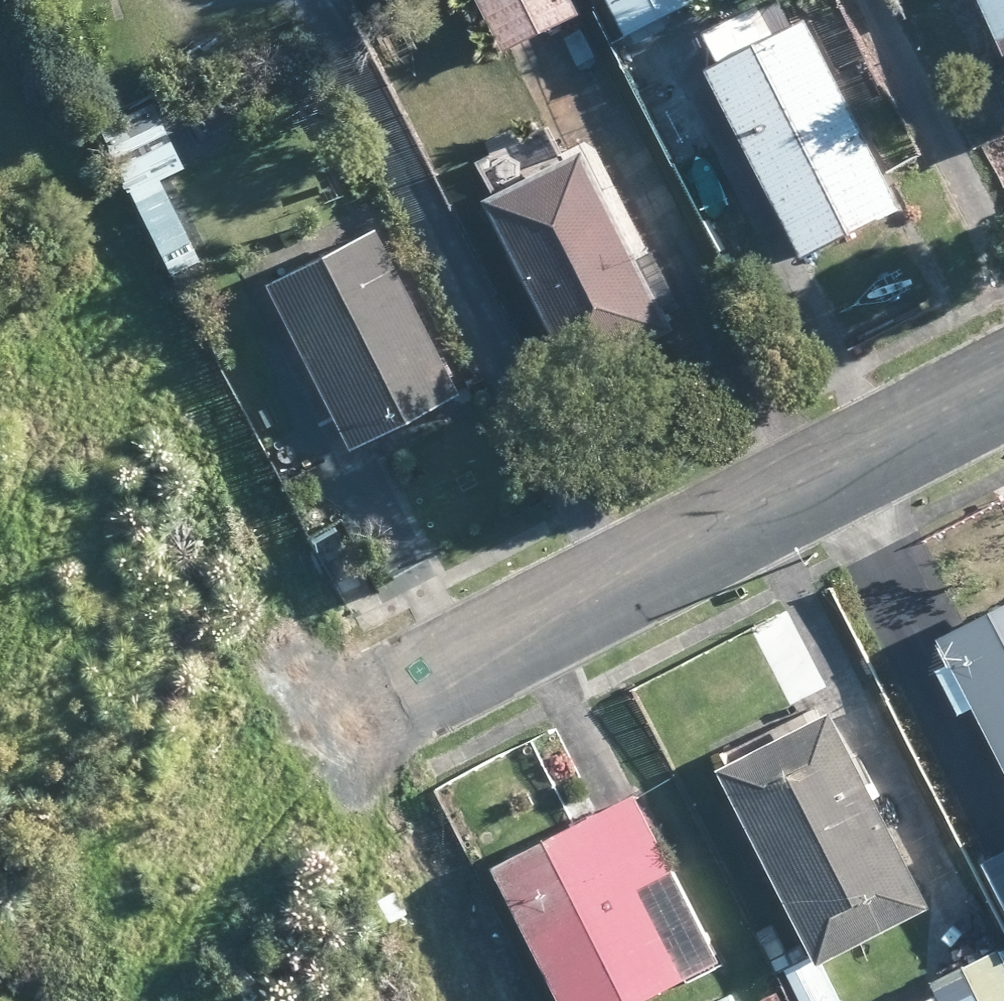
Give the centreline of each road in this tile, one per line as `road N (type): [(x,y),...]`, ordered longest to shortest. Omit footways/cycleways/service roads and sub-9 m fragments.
road 1 (residential): [(304,752),(1003,391)]
road 2 (track): [(123,1000),(213,862),(304,752)]

